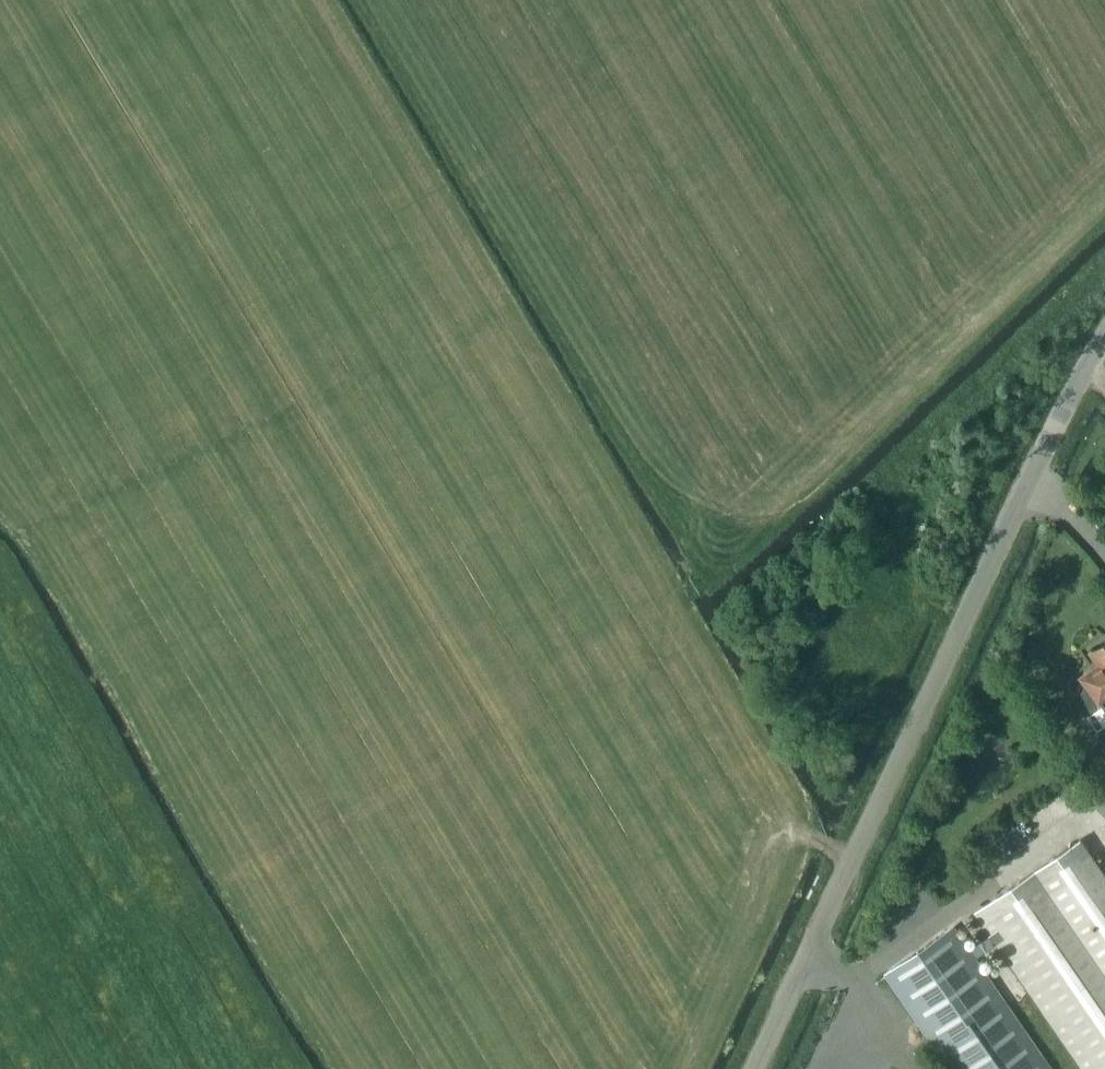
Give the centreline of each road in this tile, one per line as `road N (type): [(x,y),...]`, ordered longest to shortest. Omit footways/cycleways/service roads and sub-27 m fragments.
road 1 (unclassified): [(753,1068),(1027,483),(1104,336)]

